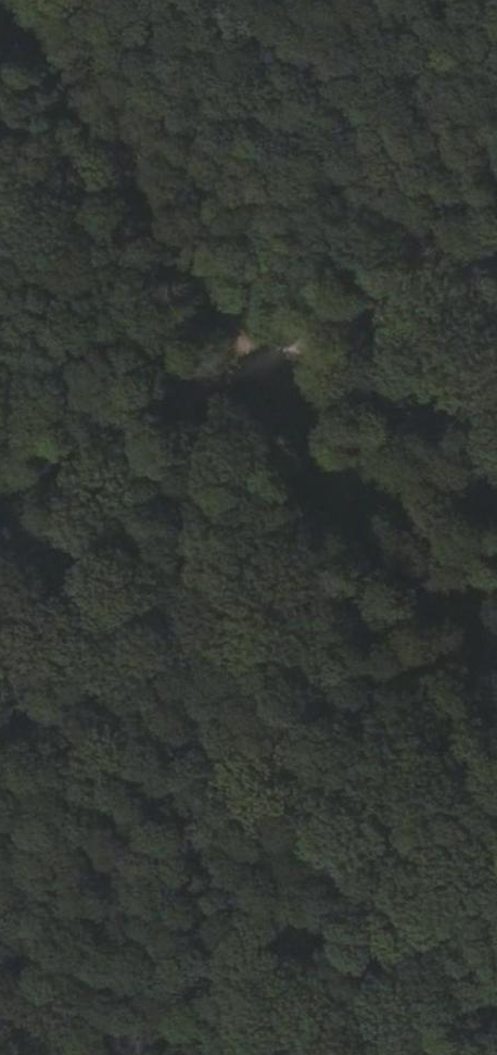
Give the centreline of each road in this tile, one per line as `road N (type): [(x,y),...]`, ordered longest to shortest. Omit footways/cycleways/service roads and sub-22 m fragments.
road 1 (track): [(20,0),(496,721)]
road 2 (track): [(0,484),(496,245)]
road 3 (track): [(292,1054),(193,1048),(169,1054)]

